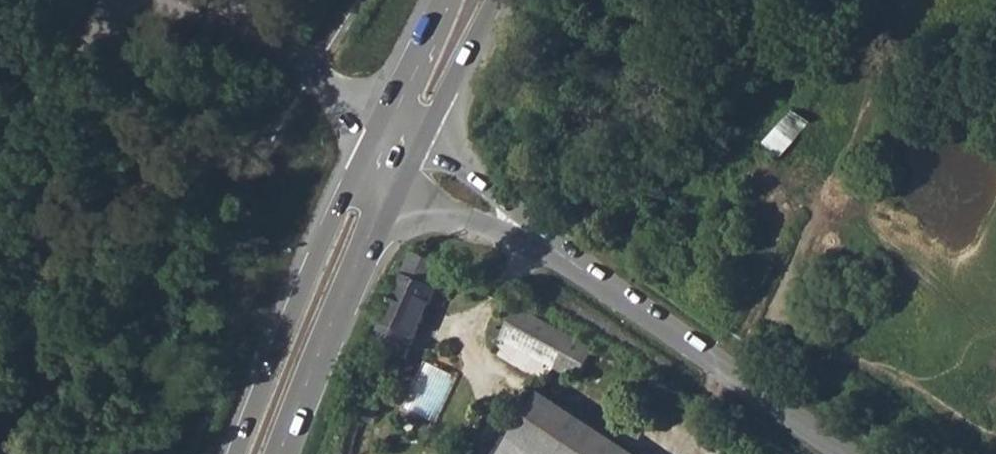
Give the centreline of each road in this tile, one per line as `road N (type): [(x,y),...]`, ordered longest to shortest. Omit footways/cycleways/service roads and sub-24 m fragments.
road 1 (residential): [(836,453),(398,154)]
road 2 (secondary): [(270,453),(398,154)]
road 3 (secondary): [(398,154),(470,0)]

